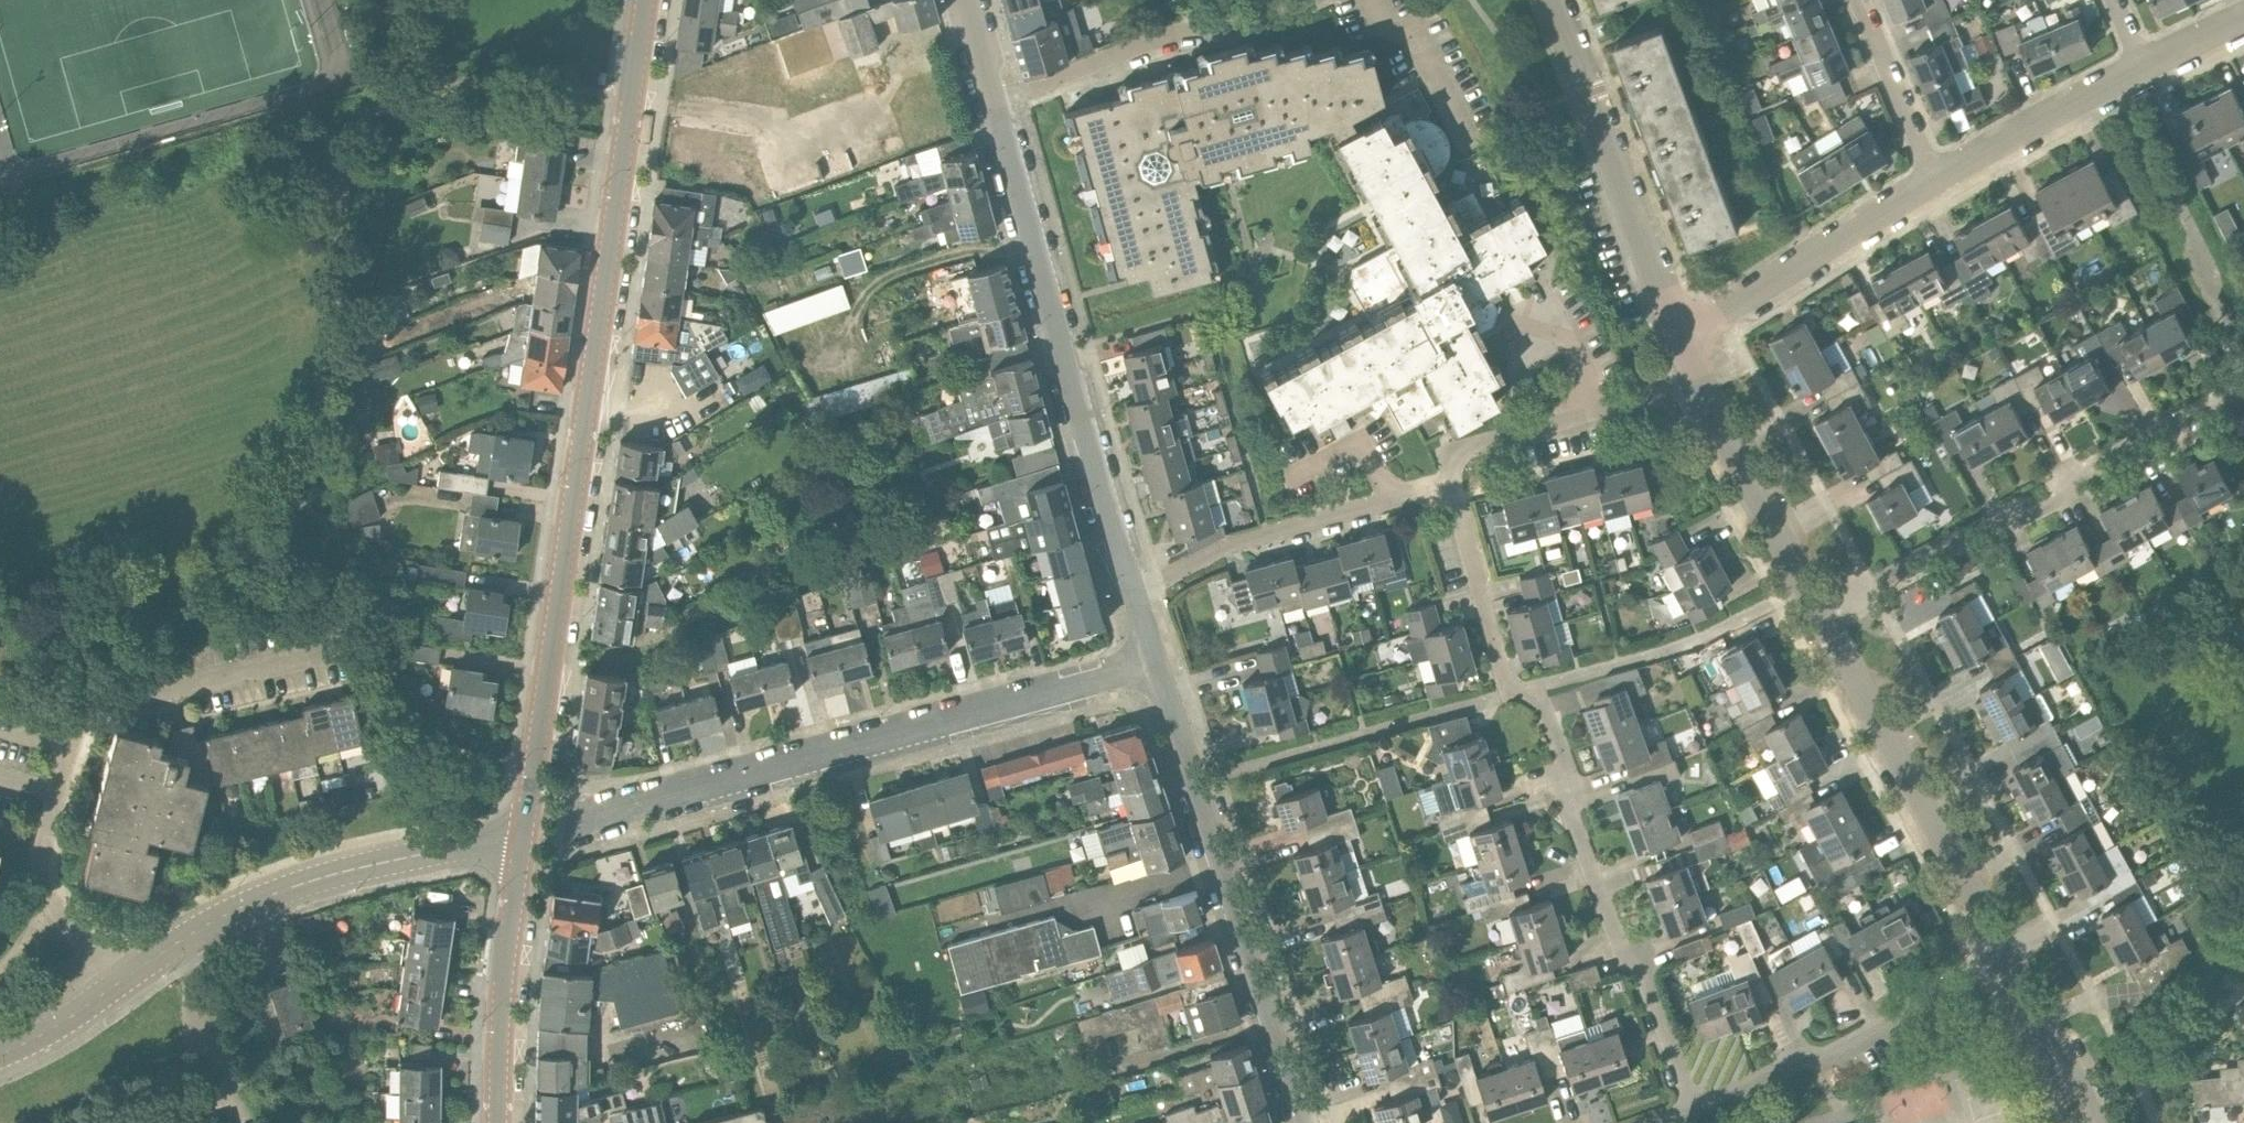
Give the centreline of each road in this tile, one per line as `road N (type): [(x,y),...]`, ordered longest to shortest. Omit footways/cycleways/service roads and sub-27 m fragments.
road 1 (residential): [(644,0),(524,832)]
road 2 (residential): [(1693,1108),(1571,816),(1563,761),(1543,708),(1503,678),(1451,486)]
road 3 (unclassified): [(572,823),(1155,661)]
road 4 (unclassified): [(1135,594),(990,104)]
road 5 (residential): [(1308,1122),(1155,661)]
road 6 (residential): [(2243,395),(2209,398),(2054,501),(1821,619)]
road 7 (unclassified): [(174,948),(262,898),(524,832)]
road 8 (unclassified): [(1685,335),(1555,0)]
road 9 (residential): [(1693,1108),(1849,1041),(2005,950)]
road 10 (residential): [(1135,594),(1225,545),(1451,486)]
road 11 (unclassified): [(1295,0),(1264,18),(1180,32),(990,104)]
road 12 (residential): [(1685,335),(1934,180)]
road 13 (residential): [(499,1122),(506,967),(524,832)]
road 14 (residential): [(1451,486),(1453,463),(1469,447),(1701,382)]
road 15 (unclassified): [(1821,619),(1701,382)]
road 16 (residential): [(1934,180),(2144,68)]
road 17 (unclassified): [(0,1055),(58,1029),(174,948)]
road 18 (residential): [(1934,180),(1859,0)]
road 19 (residential): [(2096,1122),(2005,950)]
road 20 (residential): [(244,1122),(204,1068),(191,1032),(189,973),(174,948)]
road 21 (unclassified): [(1910,789),(1821,619)]
road 22 (residential): [(2005,950),(1910,789)]
road 23 (unclassified): [(1468,144),(1412,36),(1384,23),(1367,0)]

